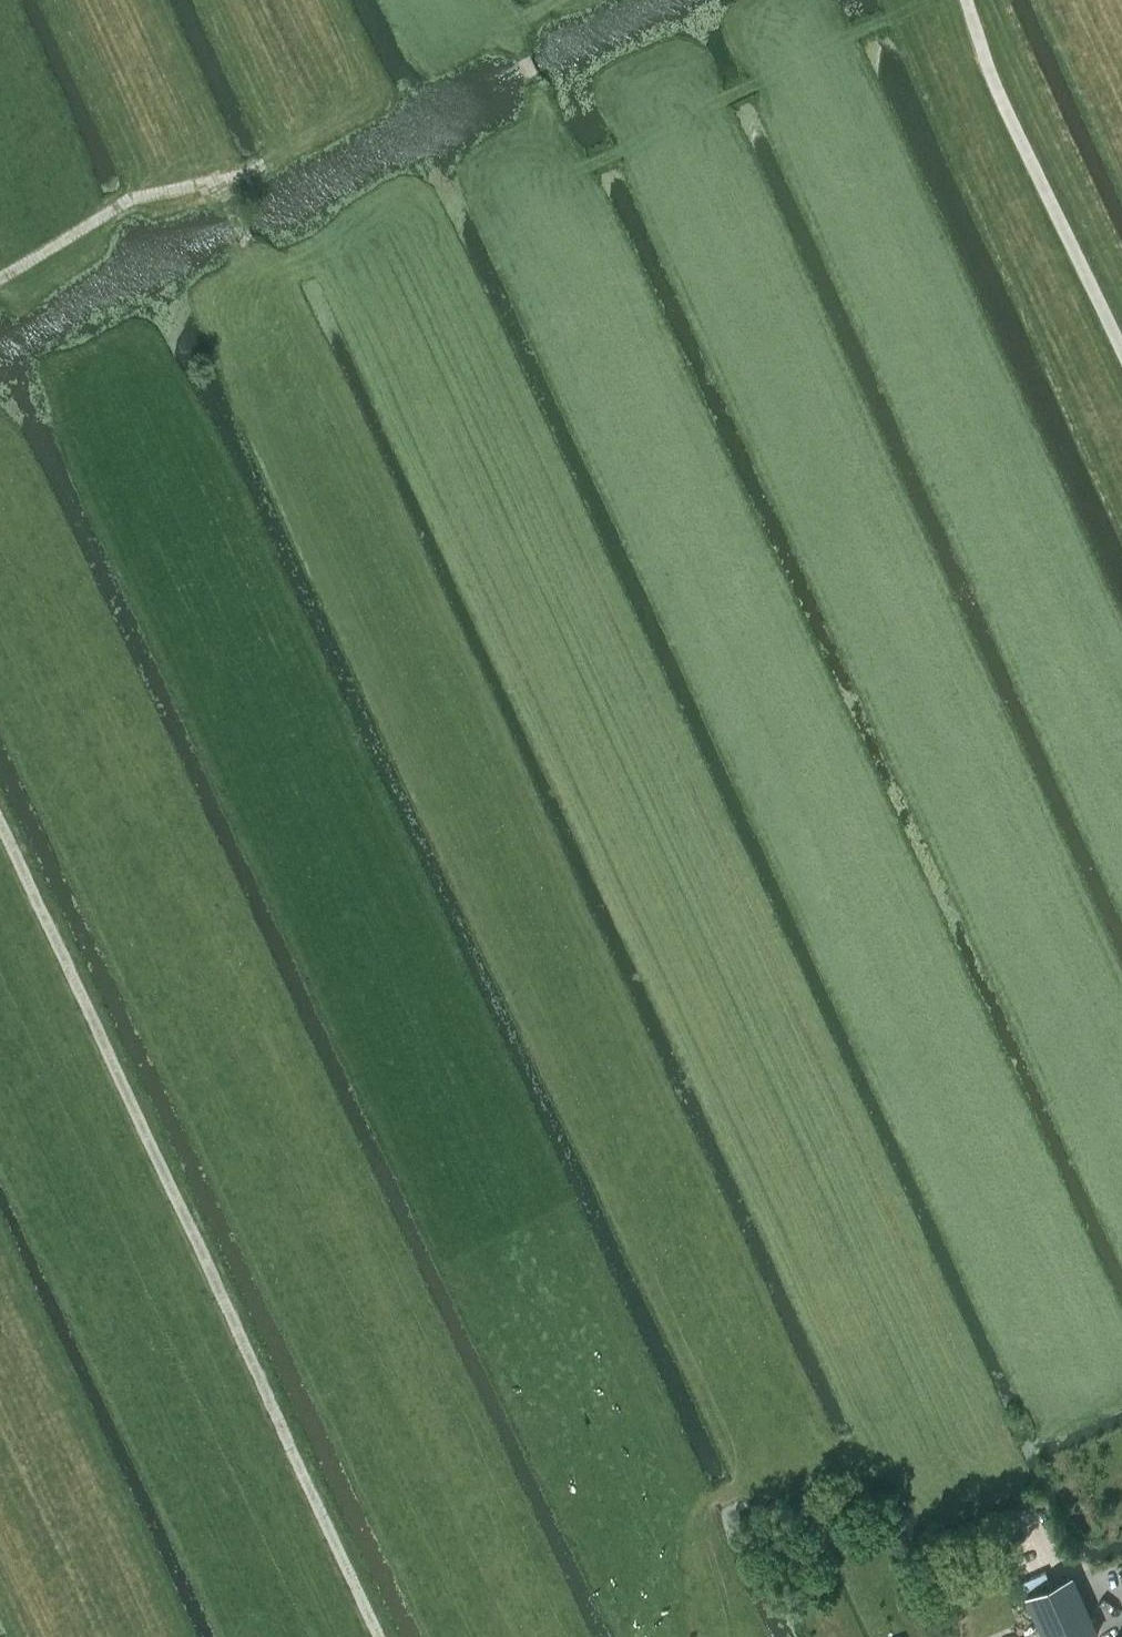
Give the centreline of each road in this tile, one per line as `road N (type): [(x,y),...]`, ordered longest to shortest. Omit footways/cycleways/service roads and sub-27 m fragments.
road 1 (track): [(0,837),(380,1636)]
road 2 (track): [(1121,356),(989,74),(965,0)]
road 3 (track): [(267,166),(137,199),(0,284)]

